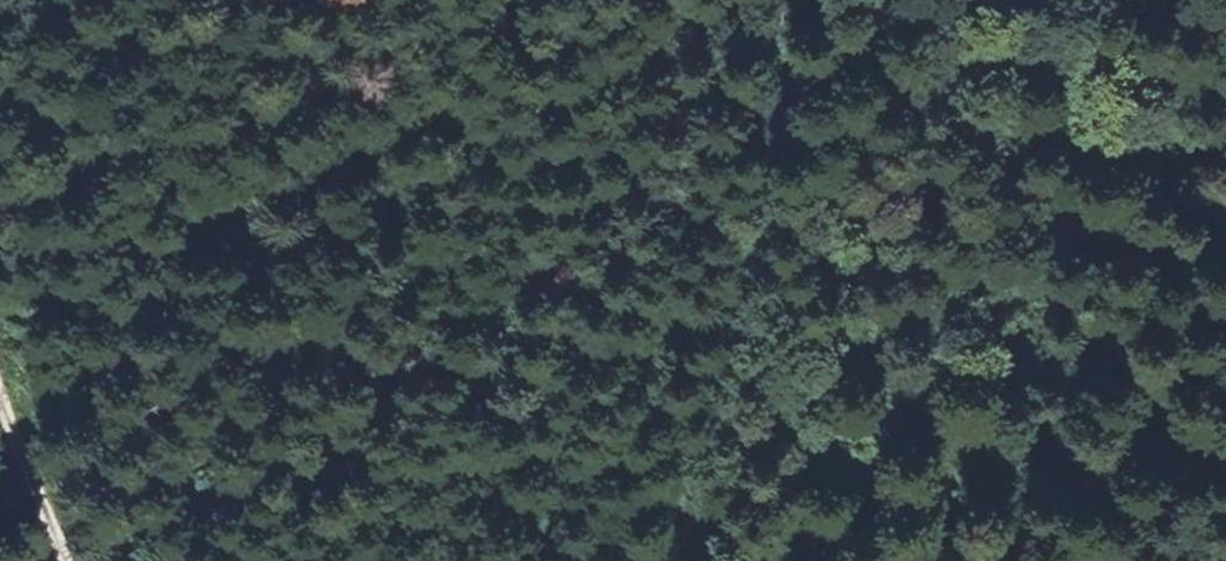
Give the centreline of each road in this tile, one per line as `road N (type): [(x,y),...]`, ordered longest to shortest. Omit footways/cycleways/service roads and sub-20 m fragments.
road 1 (track): [(666,560),(683,464),(743,367),(788,0)]
road 2 (track): [(0,387),(68,560)]

